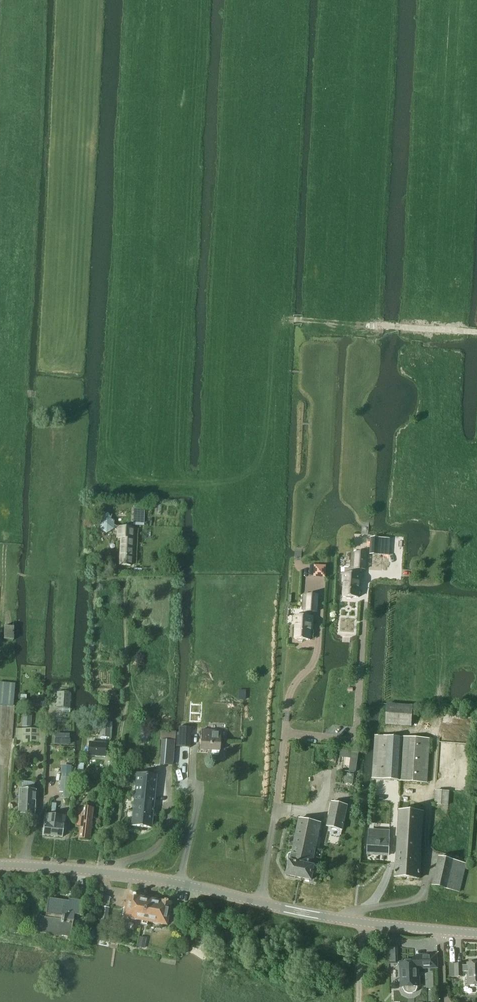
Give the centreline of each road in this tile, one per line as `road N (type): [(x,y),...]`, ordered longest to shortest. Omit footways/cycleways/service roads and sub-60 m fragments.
road 1 (tertiary): [(0,865),(143,878),(334,919),(439,932)]
road 2 (track): [(476,335),(274,323)]

